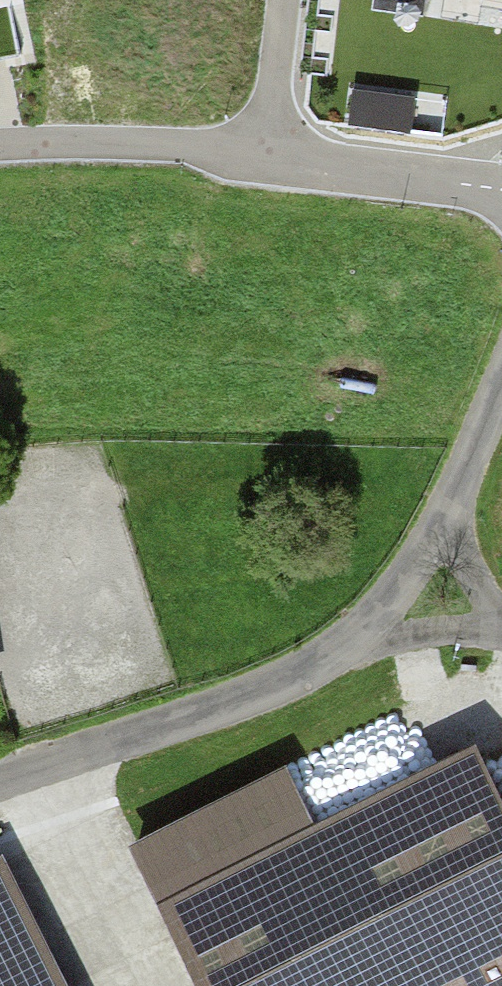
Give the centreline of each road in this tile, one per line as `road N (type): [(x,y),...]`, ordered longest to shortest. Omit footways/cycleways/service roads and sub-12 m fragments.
road 1 (residential): [(0,145),(249,152),(501,191)]
road 2 (unclassified): [(353,640),(278,685),(0,779)]
road 3 (unclassified): [(452,502),(409,573),(353,640)]
road 4 (residential): [(501,636),(427,631),(353,640)]
road 5 (unclassified): [(501,380),(452,502)]
road 6 (residential): [(501,612),(479,575),(452,502)]

